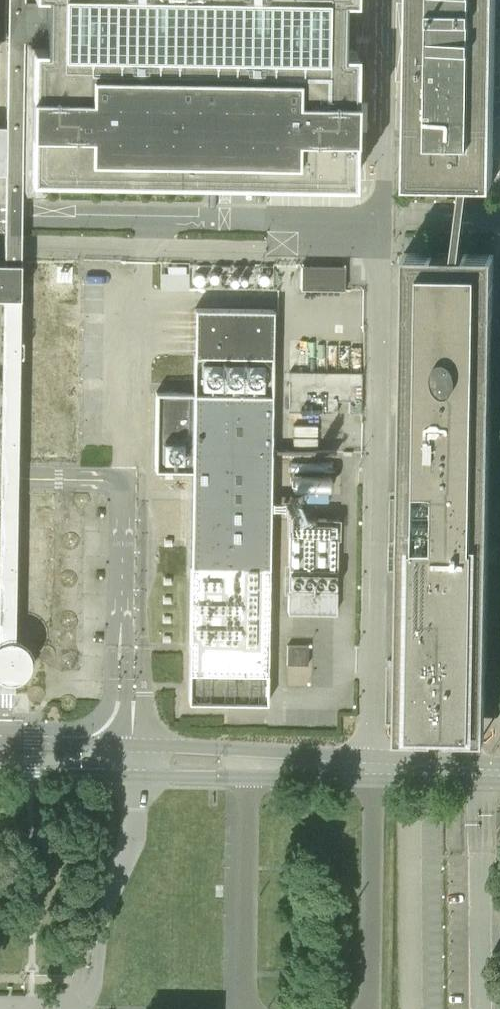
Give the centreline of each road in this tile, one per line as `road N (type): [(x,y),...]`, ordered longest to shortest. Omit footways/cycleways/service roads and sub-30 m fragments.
road 1 (unclassified): [(4,214),(380,221)]
road 2 (tertiary): [(131,775),(248,777),(360,766)]
road 3 (tertiary): [(360,766),(132,743)]
road 4 (tertiary): [(499,773),(360,766)]
road 5 (tertiary): [(132,743),(0,737)]
road 6 (tertiary): [(0,774),(131,775)]

